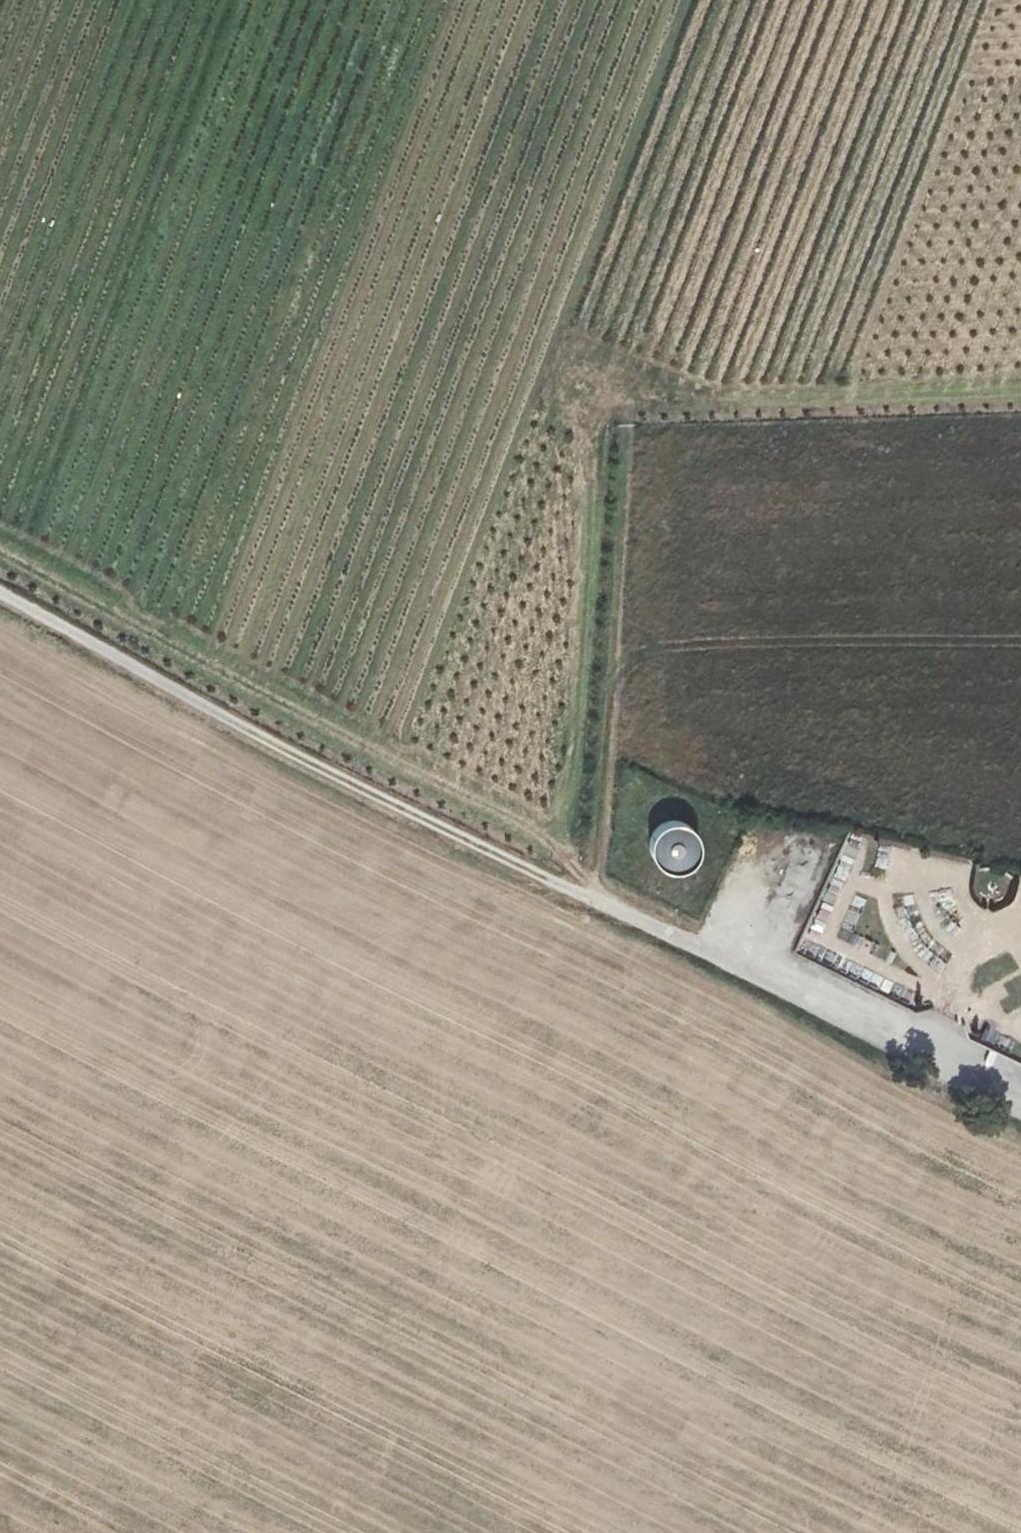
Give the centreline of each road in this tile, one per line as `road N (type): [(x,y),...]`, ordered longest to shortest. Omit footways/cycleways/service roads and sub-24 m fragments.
road 1 (track): [(0,596),(376,798),(690,943)]
road 2 (unclassified): [(1020,1105),(690,943)]

